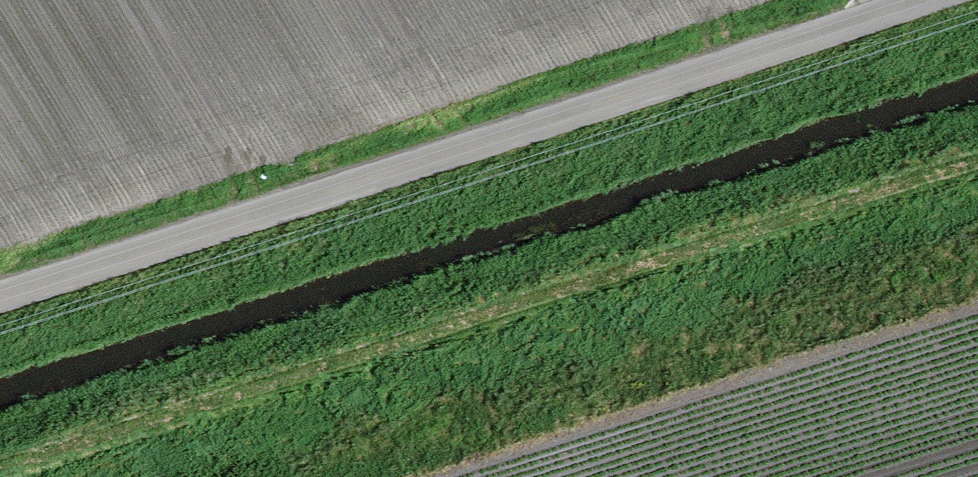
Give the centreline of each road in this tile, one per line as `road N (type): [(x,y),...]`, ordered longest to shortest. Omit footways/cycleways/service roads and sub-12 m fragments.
road 1 (track): [(52,476),(977,186)]
road 2 (unclassified): [(902,0),(0,284)]

